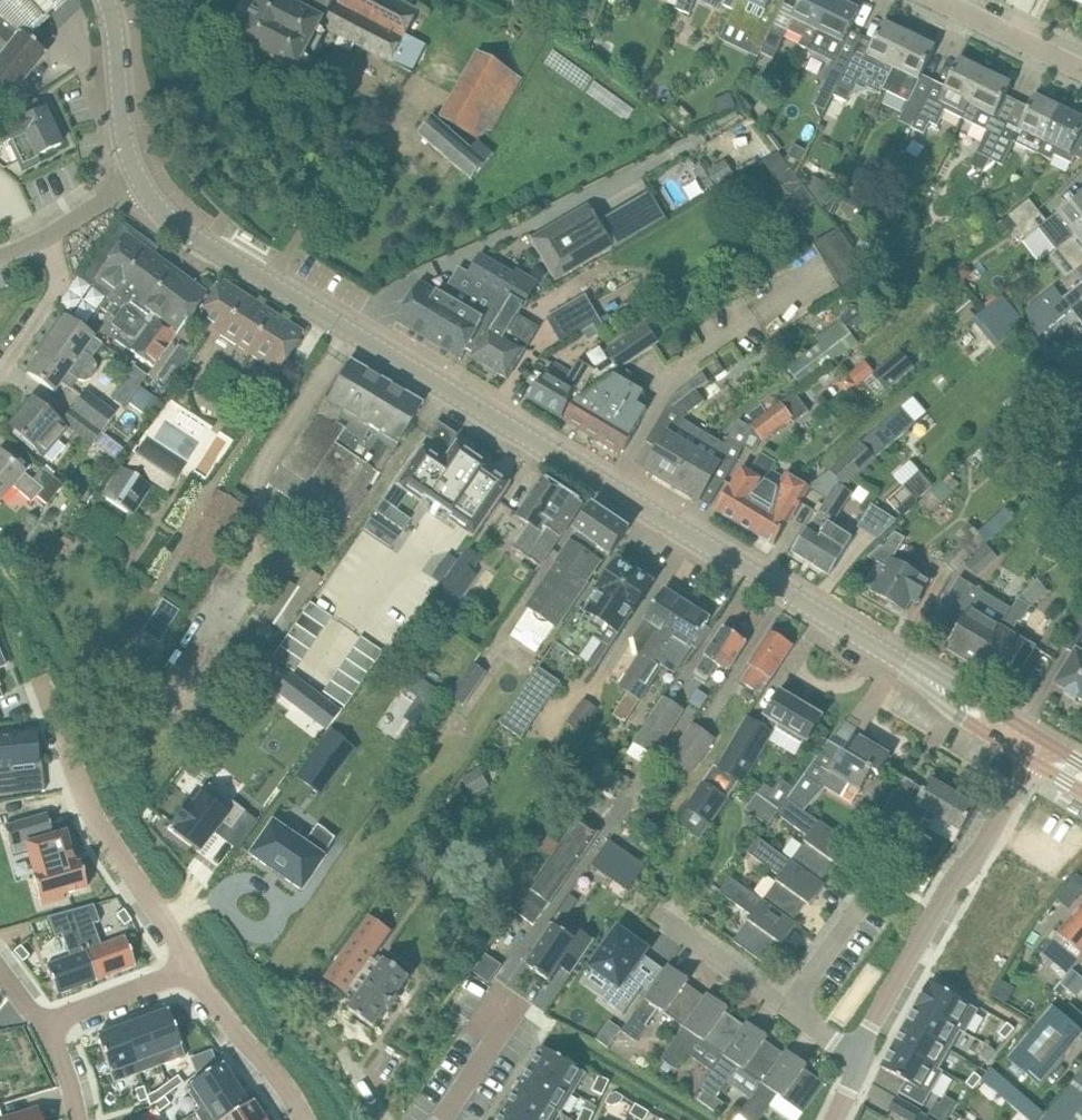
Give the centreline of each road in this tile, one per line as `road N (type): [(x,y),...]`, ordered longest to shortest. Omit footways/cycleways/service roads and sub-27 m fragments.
road 1 (secondary): [(1052,751),(164,212),(137,177)]
road 2 (residential): [(190,967),(80,794),(34,679)]
road 3 (residential): [(789,1010),(879,879),(933,879),(986,847)]
road 4 (residential): [(857,1061),(986,847)]
road 5 (residential): [(298,1119),(190,967)]
road 6 (secondary): [(137,177),(118,117),(103,0)]
road 7 (residential): [(789,1010),(652,908)]
road 8 (residential): [(1081,66),(933,0)]
road 9 (residential): [(190,967),(43,1026)]
road 10 (residential): [(0,372),(58,285),(45,239)]

